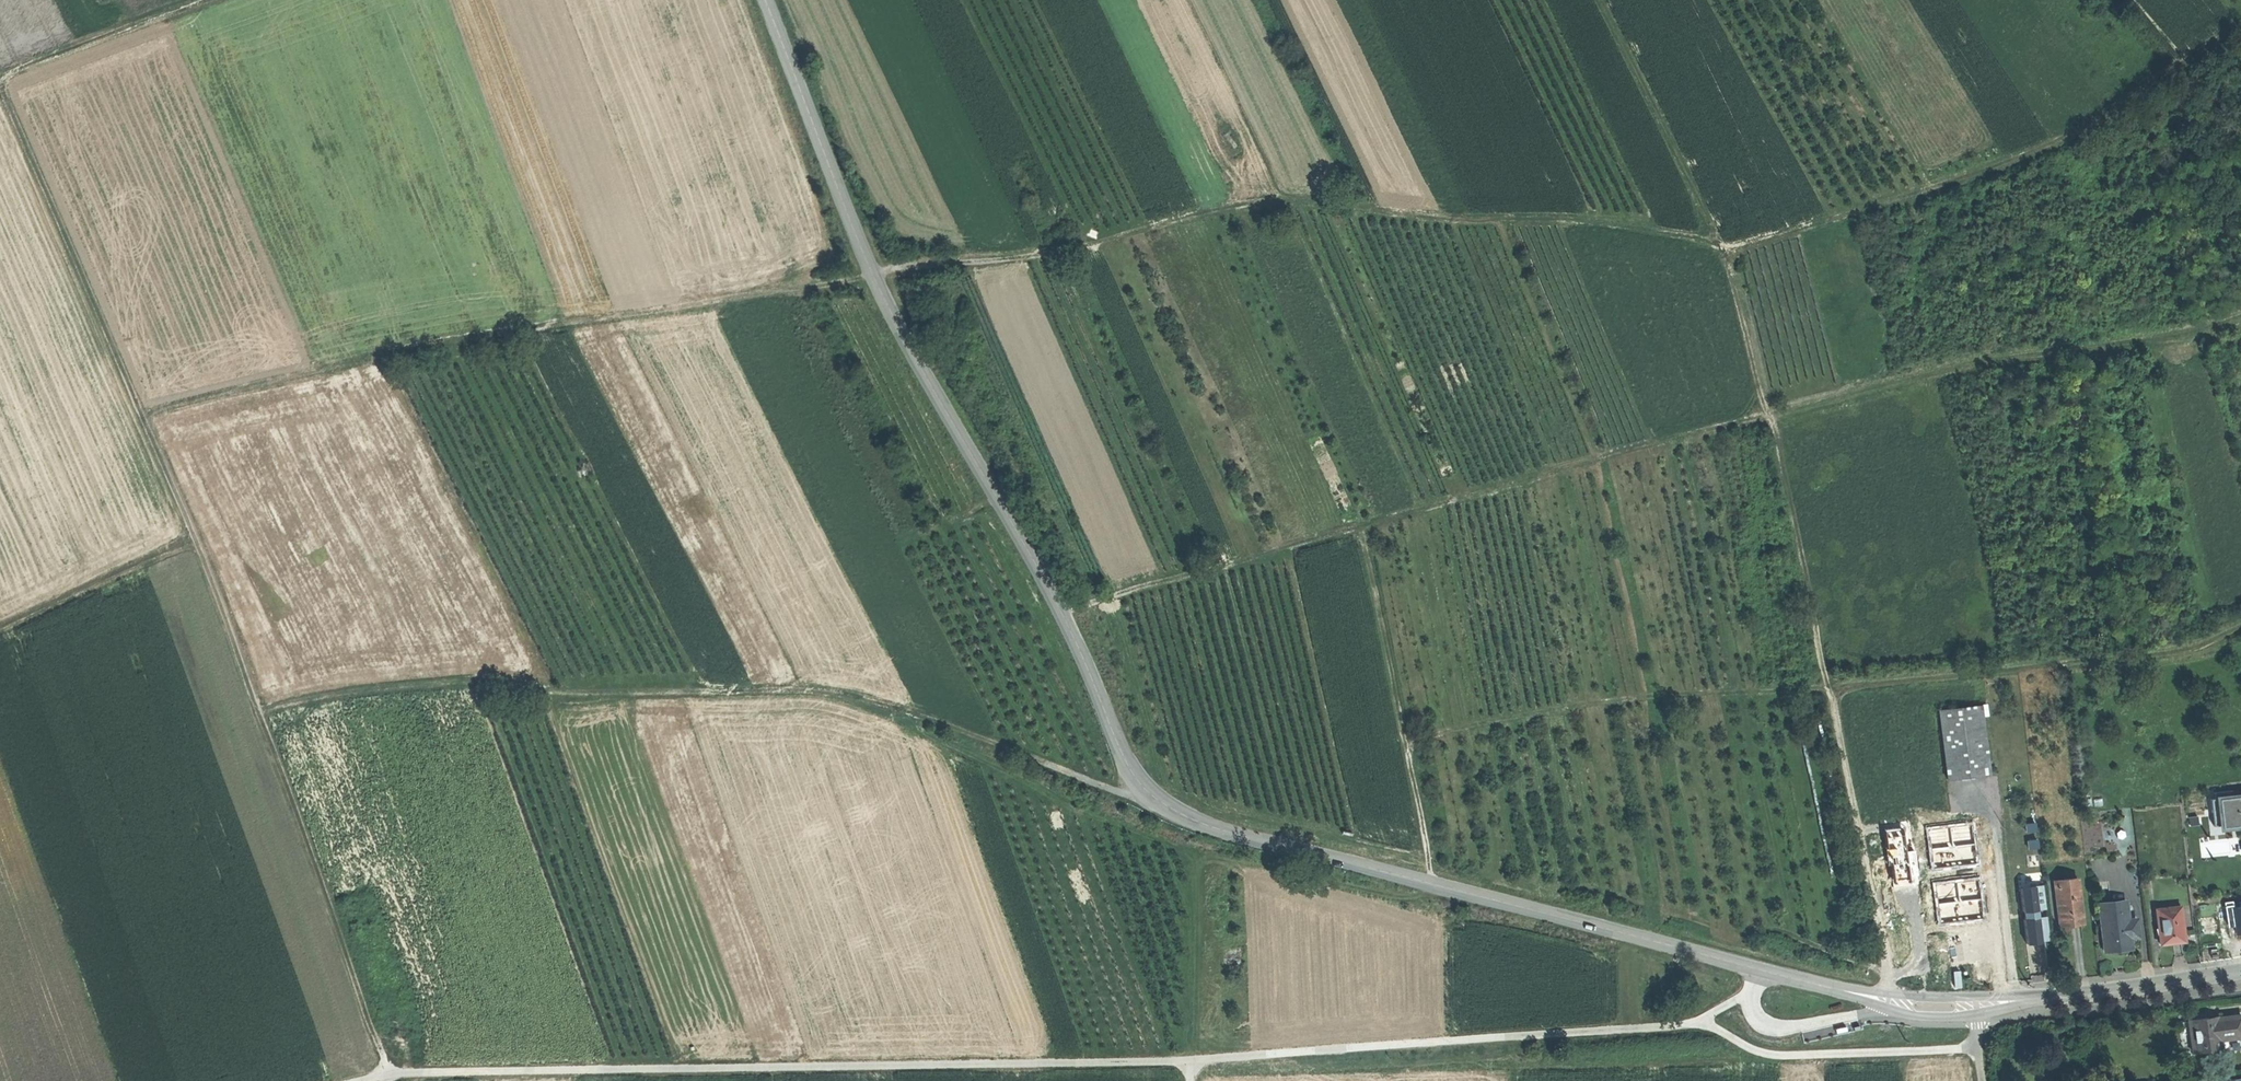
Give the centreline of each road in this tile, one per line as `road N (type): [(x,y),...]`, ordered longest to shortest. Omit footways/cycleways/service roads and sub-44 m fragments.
road 1 (tertiary): [(1851,991),(1202,822),(1150,795),(1122,755),(1064,613),(873,273),(766,0)]
road 2 (track): [(1720,244),(1603,219),(1229,206),(1051,251),(896,268),(836,284),(418,346),(144,403)]
road 3 (track): [(359,1080),(382,1074),(1192,1061),(1702,1020)]
road 4 (track): [(5,77),(262,699),(383,1058),(382,1080)]
road 5 (track): [(1150,795),(1131,797),(848,687),(796,681),(588,691),(478,673),(262,699)]
road 6 (track): [(2240,312),(2197,330),(1991,360),(1360,525)]
road 7 (track): [(1064,613),(1360,525),(1428,881)]
road 8 (track): [(2240,25),(2038,151),(1840,215),(1720,244)]
road 9 (track): [(1830,690),(1771,417),(1720,244)]
road 10 (track): [(1830,690),(1589,704),(1404,745)]
road 11 (track): [(1830,690),(2187,650),(2240,625)]
road 12 (track): [(1890,992),(1830,690)]
road 13 (track): [(1720,244),(1603,0)]
road 14 (tertiary): [(2240,969),(2014,997)]
road 15 (track): [(0,78),(211,0)]
road 16 (track): [(196,534),(0,627)]
road 17 (tertiary): [(1851,991),(1925,1015),(1978,1013),(2014,997)]
road 18 (tertiary): [(2014,997),(1851,991)]

